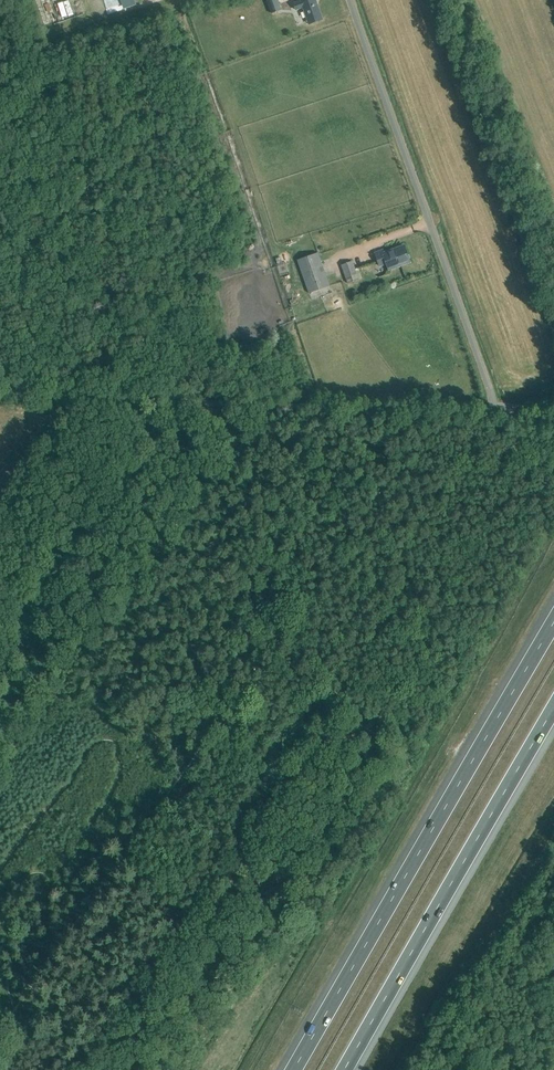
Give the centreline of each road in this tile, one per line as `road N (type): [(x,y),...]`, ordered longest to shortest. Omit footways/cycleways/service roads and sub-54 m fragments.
road 1 (motorway): [(553,622),(293,1069)]
road 2 (unclassified): [(503,416),(0,392)]
road 3 (unclassified): [(503,416),(354,0)]
road 4 (motorway): [(345,1069),(553,710)]

